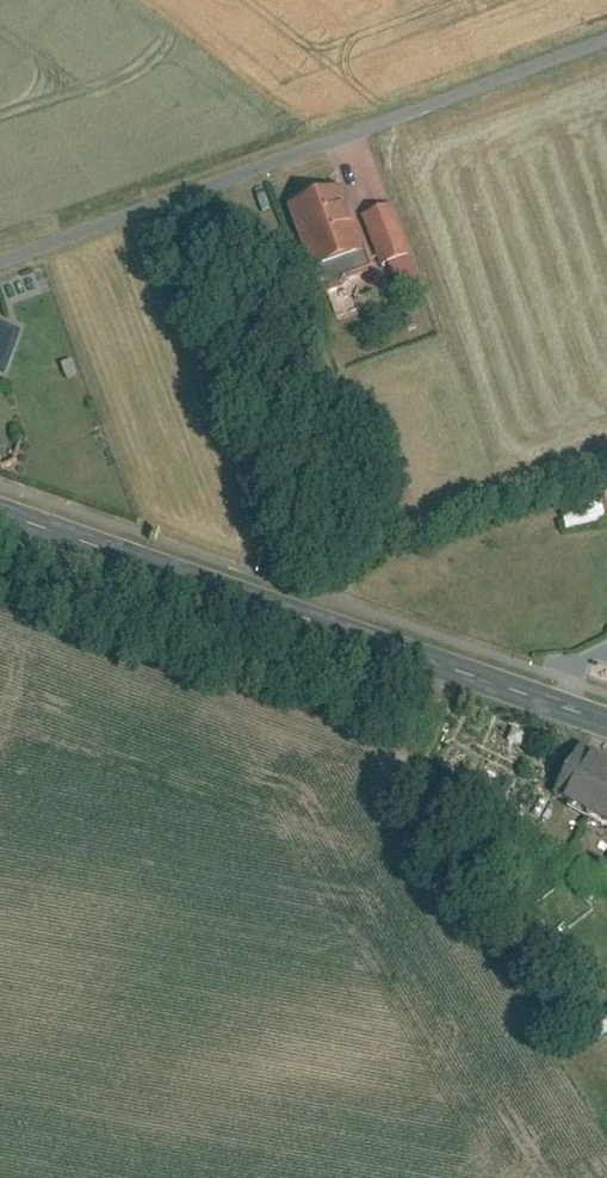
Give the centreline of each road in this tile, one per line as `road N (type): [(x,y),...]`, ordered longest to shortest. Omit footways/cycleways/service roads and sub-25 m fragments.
road 1 (unclassified): [(606,34),(0,254)]
road 2 (tertiary): [(0,509),(606,716)]

